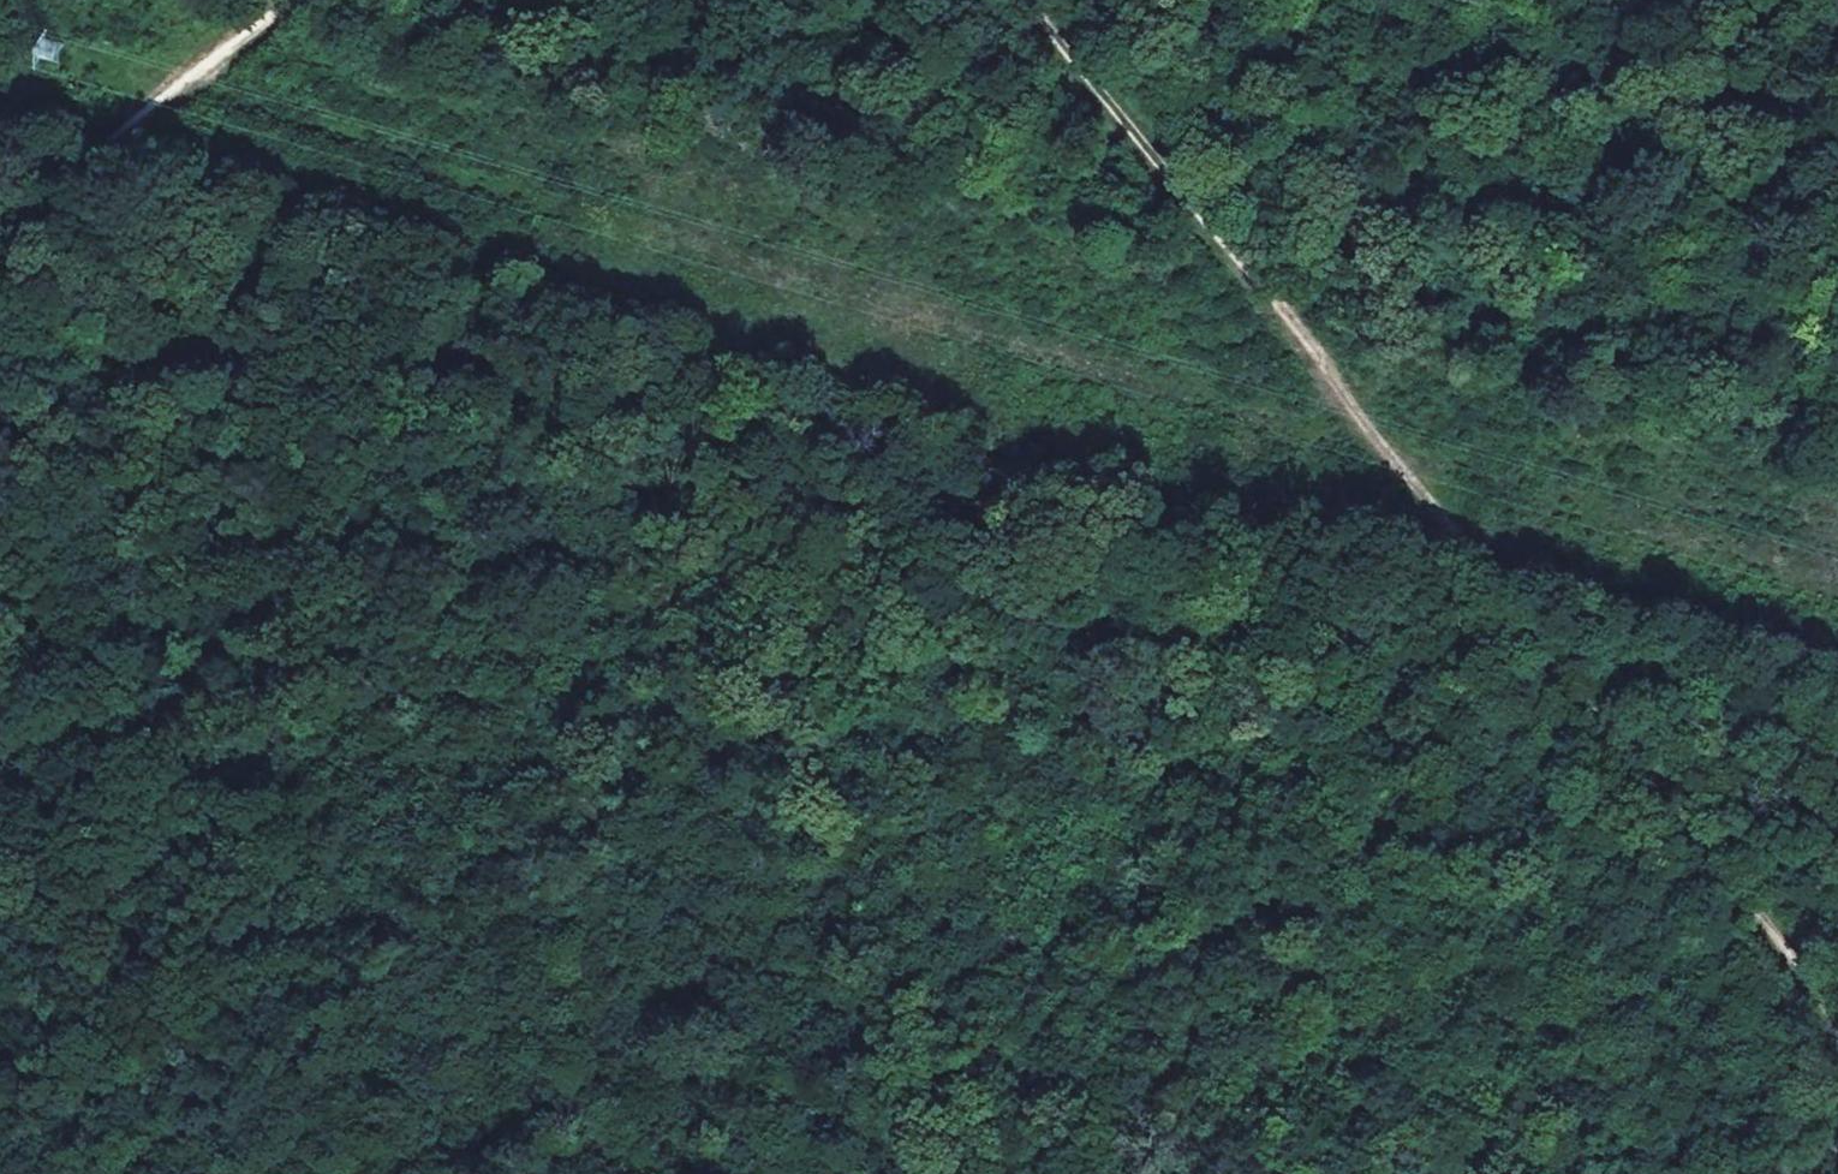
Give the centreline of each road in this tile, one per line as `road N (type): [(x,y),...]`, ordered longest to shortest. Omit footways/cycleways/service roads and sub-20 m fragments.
road 1 (track): [(1837,1029),(1807,976),(1039,0)]
road 2 (track): [(0,234),(297,0)]

